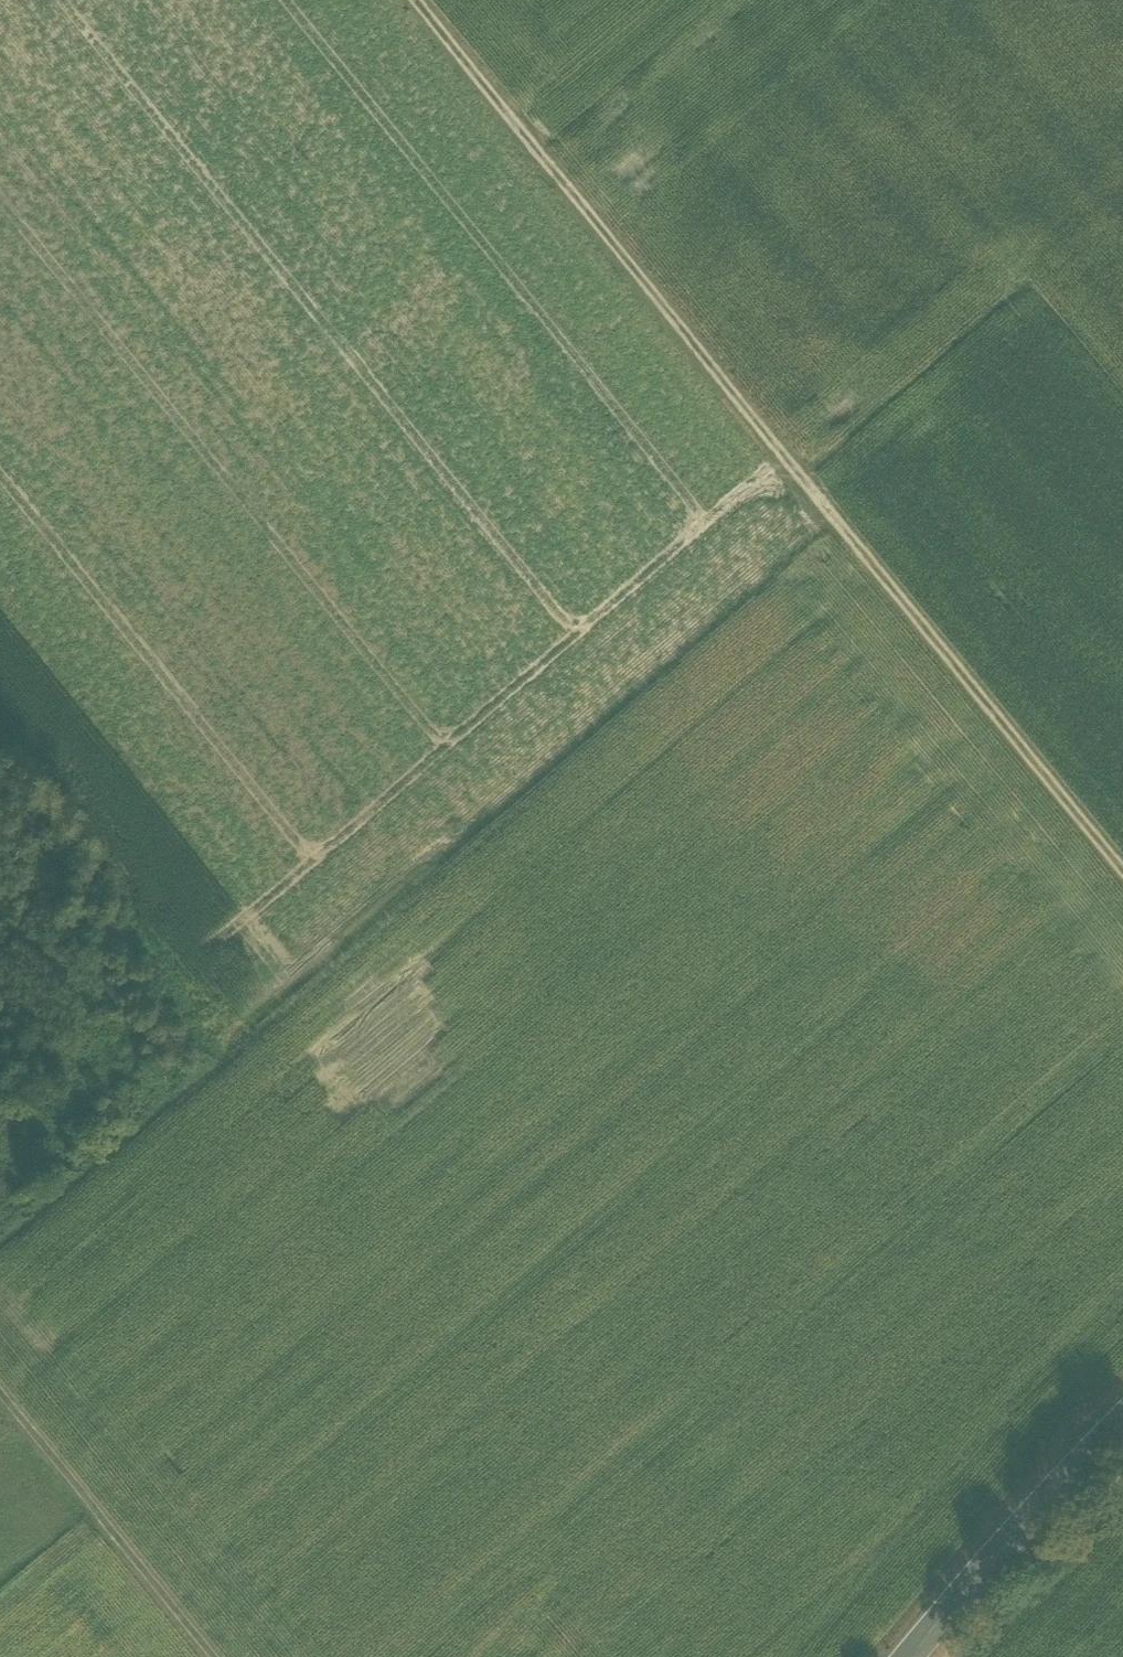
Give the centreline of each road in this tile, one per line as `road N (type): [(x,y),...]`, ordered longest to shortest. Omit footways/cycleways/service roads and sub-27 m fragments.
road 1 (track): [(1122,872),(411,0)]
road 2 (track): [(213,1656),(0,1393)]
road 3 (secondary): [(909,1656),(1122,1420)]

